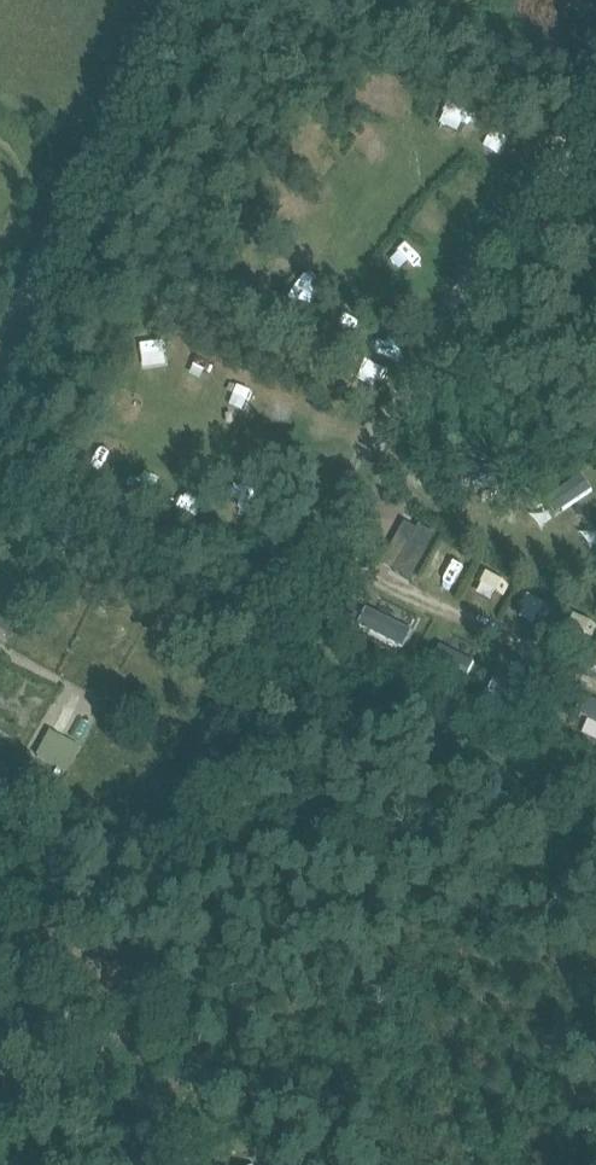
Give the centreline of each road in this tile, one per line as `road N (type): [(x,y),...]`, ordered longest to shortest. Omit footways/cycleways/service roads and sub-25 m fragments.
road 1 (track): [(595,200),(537,178),(320,536),(595,679)]
road 2 (unclassified): [(0,353),(178,0)]
road 3 (track): [(179,1164),(0,933)]
road 4 (track): [(371,448),(508,516),(562,529)]

